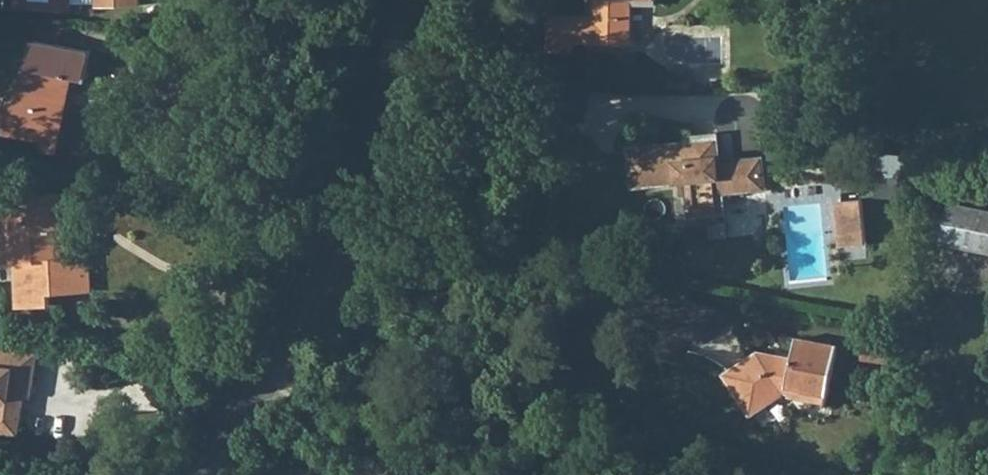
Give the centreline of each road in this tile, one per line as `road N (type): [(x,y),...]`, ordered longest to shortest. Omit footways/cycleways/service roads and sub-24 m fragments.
road 1 (residential): [(403,0),(393,90),(351,234),(272,384),(206,474)]

